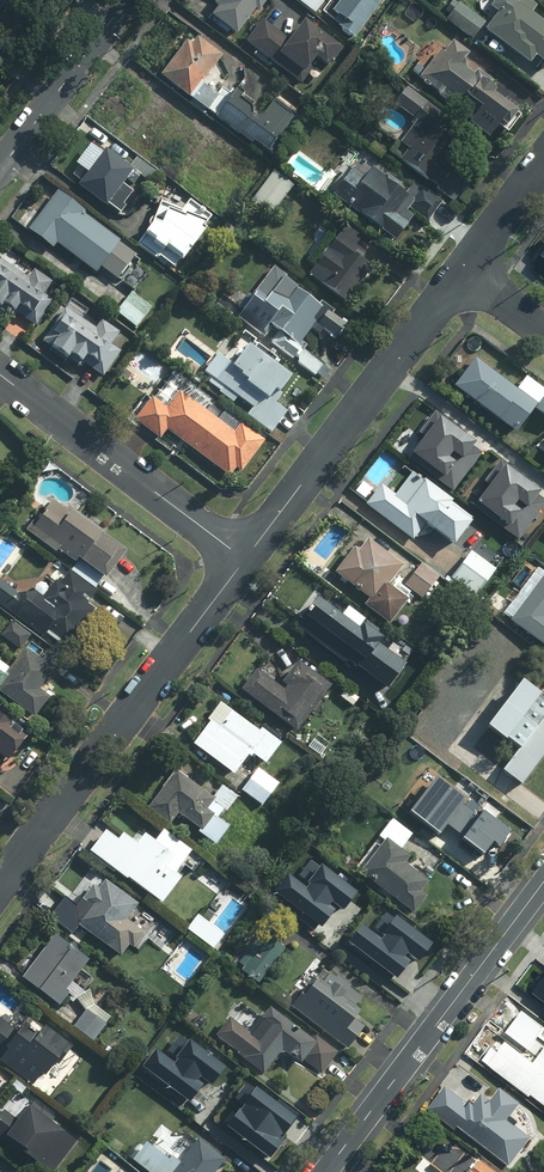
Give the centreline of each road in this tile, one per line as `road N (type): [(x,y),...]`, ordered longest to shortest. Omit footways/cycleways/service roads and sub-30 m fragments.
road 1 (residential): [(0,885),(245,559)]
road 2 (residential): [(543,882),(325,1171)]
road 3 (residential): [(245,559),(464,274)]
road 4 (unclassified): [(245,559),(0,372)]
road 5 (tertiary): [(128,0),(0,171)]
road 6 (residential): [(464,274),(543,166)]

